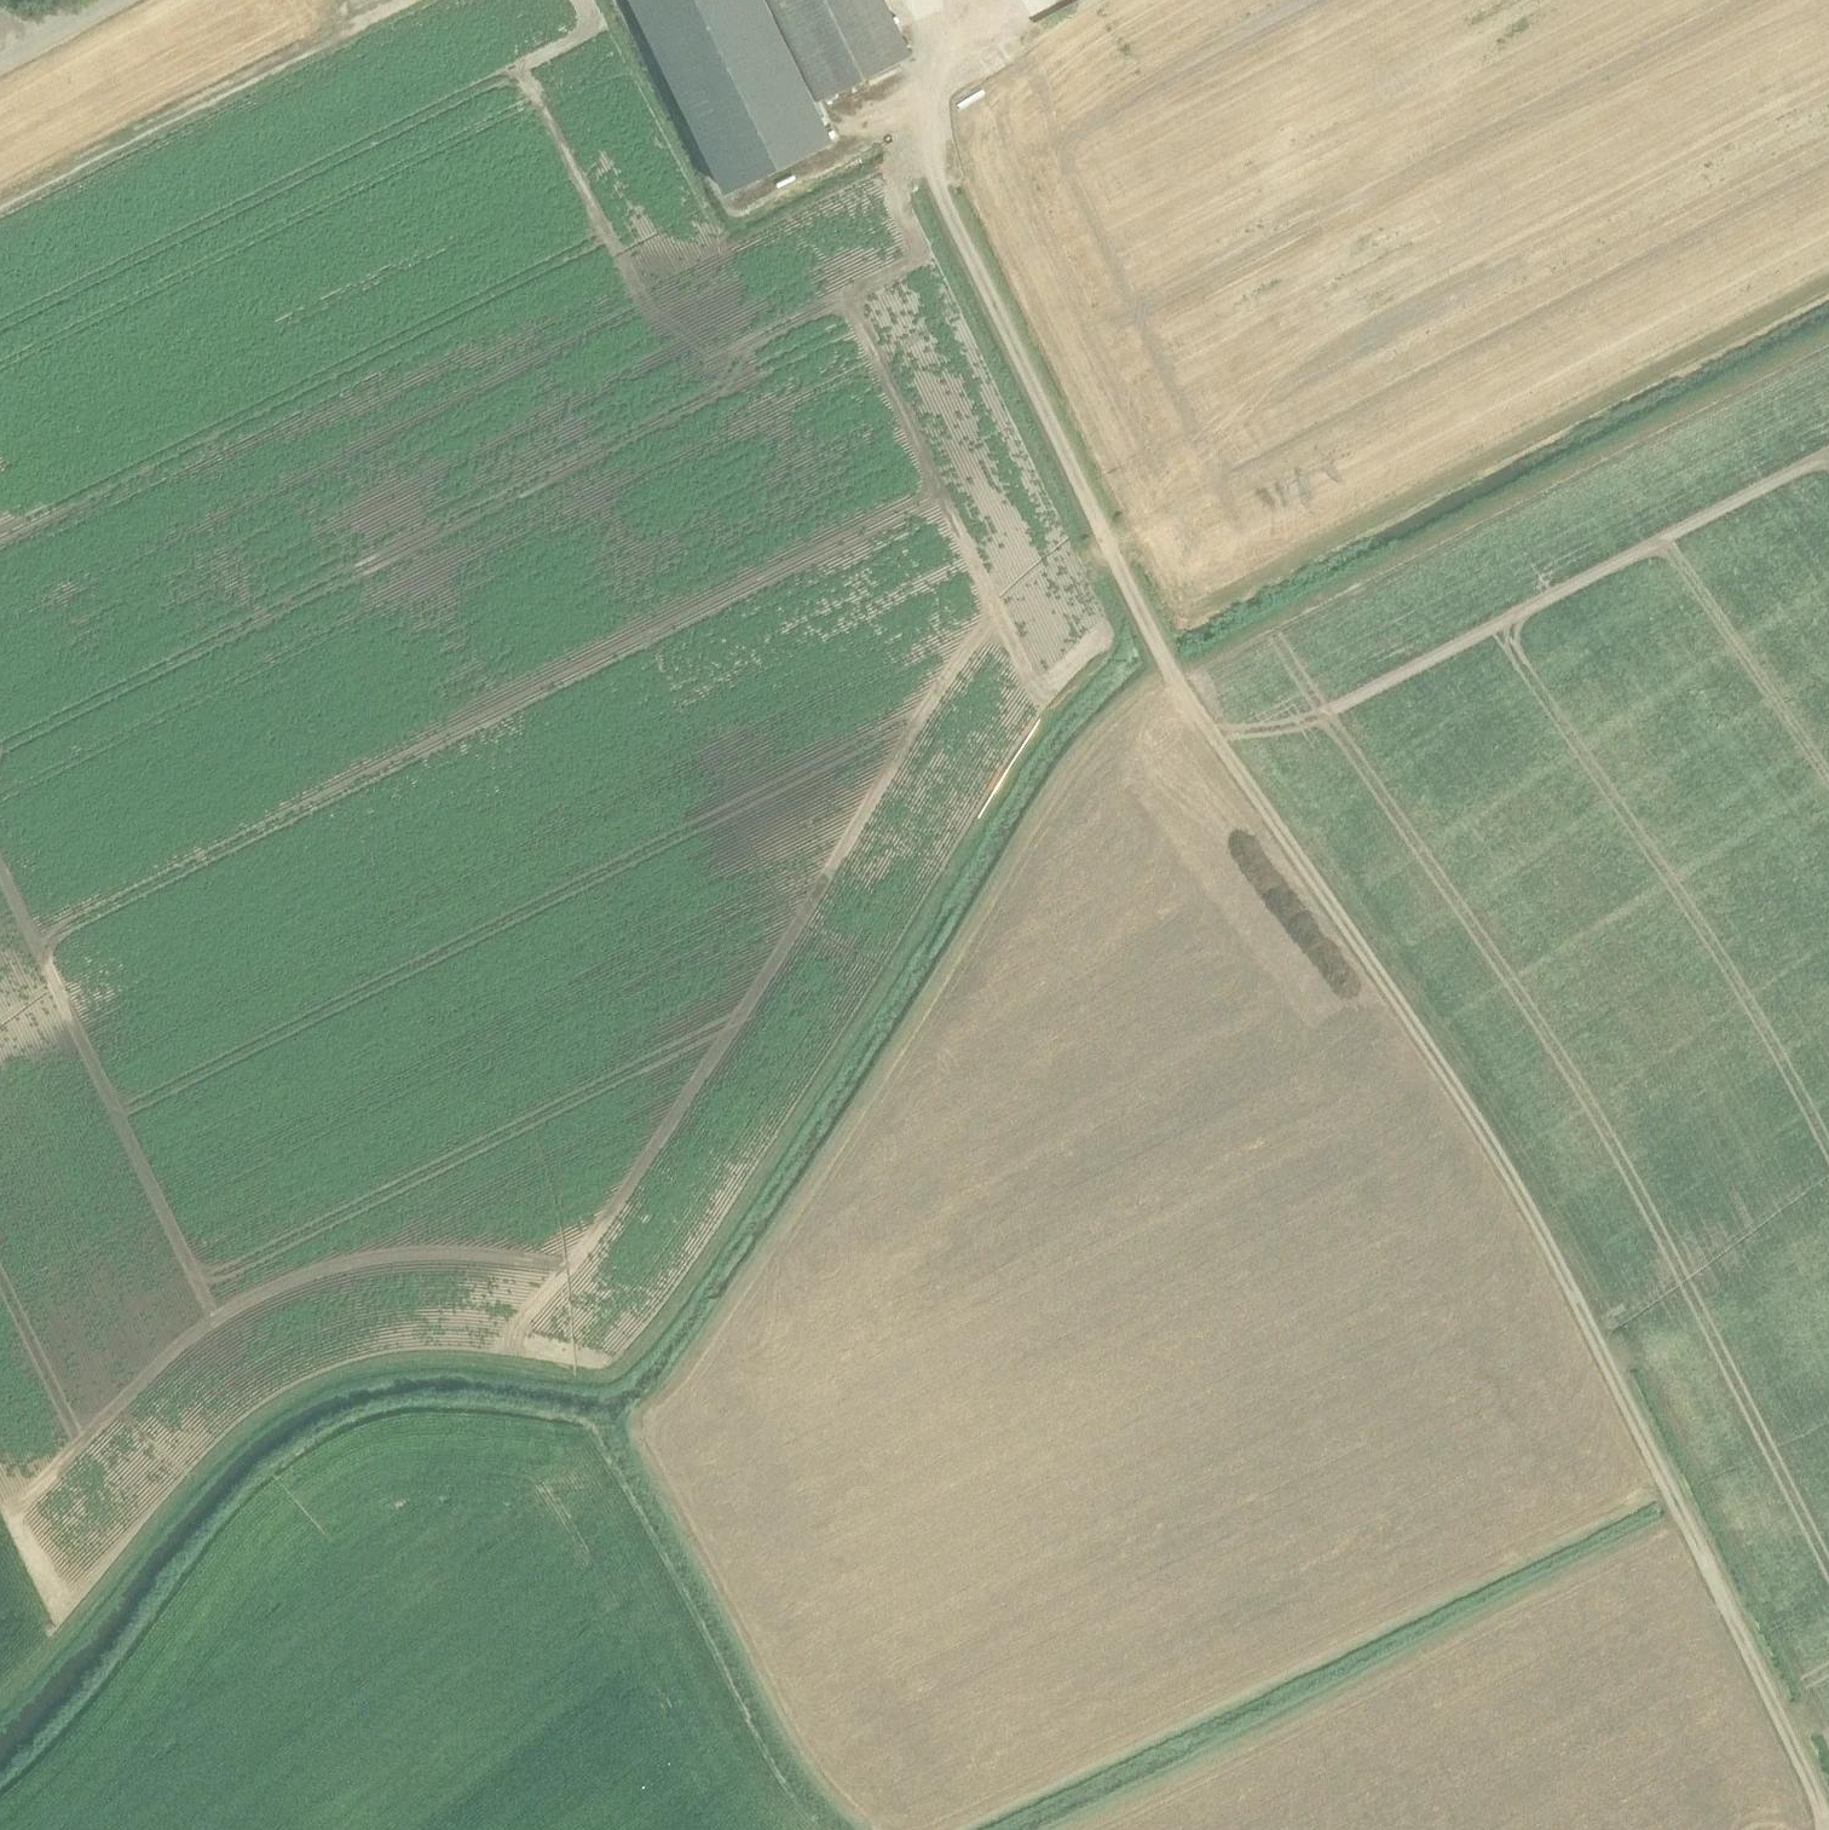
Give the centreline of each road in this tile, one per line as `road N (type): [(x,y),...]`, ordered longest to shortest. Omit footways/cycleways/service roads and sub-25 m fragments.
road 1 (track): [(1826,1829),(1821,1799),(1510,1156),(1163,651),(1104,537),(934,176),(927,0)]

